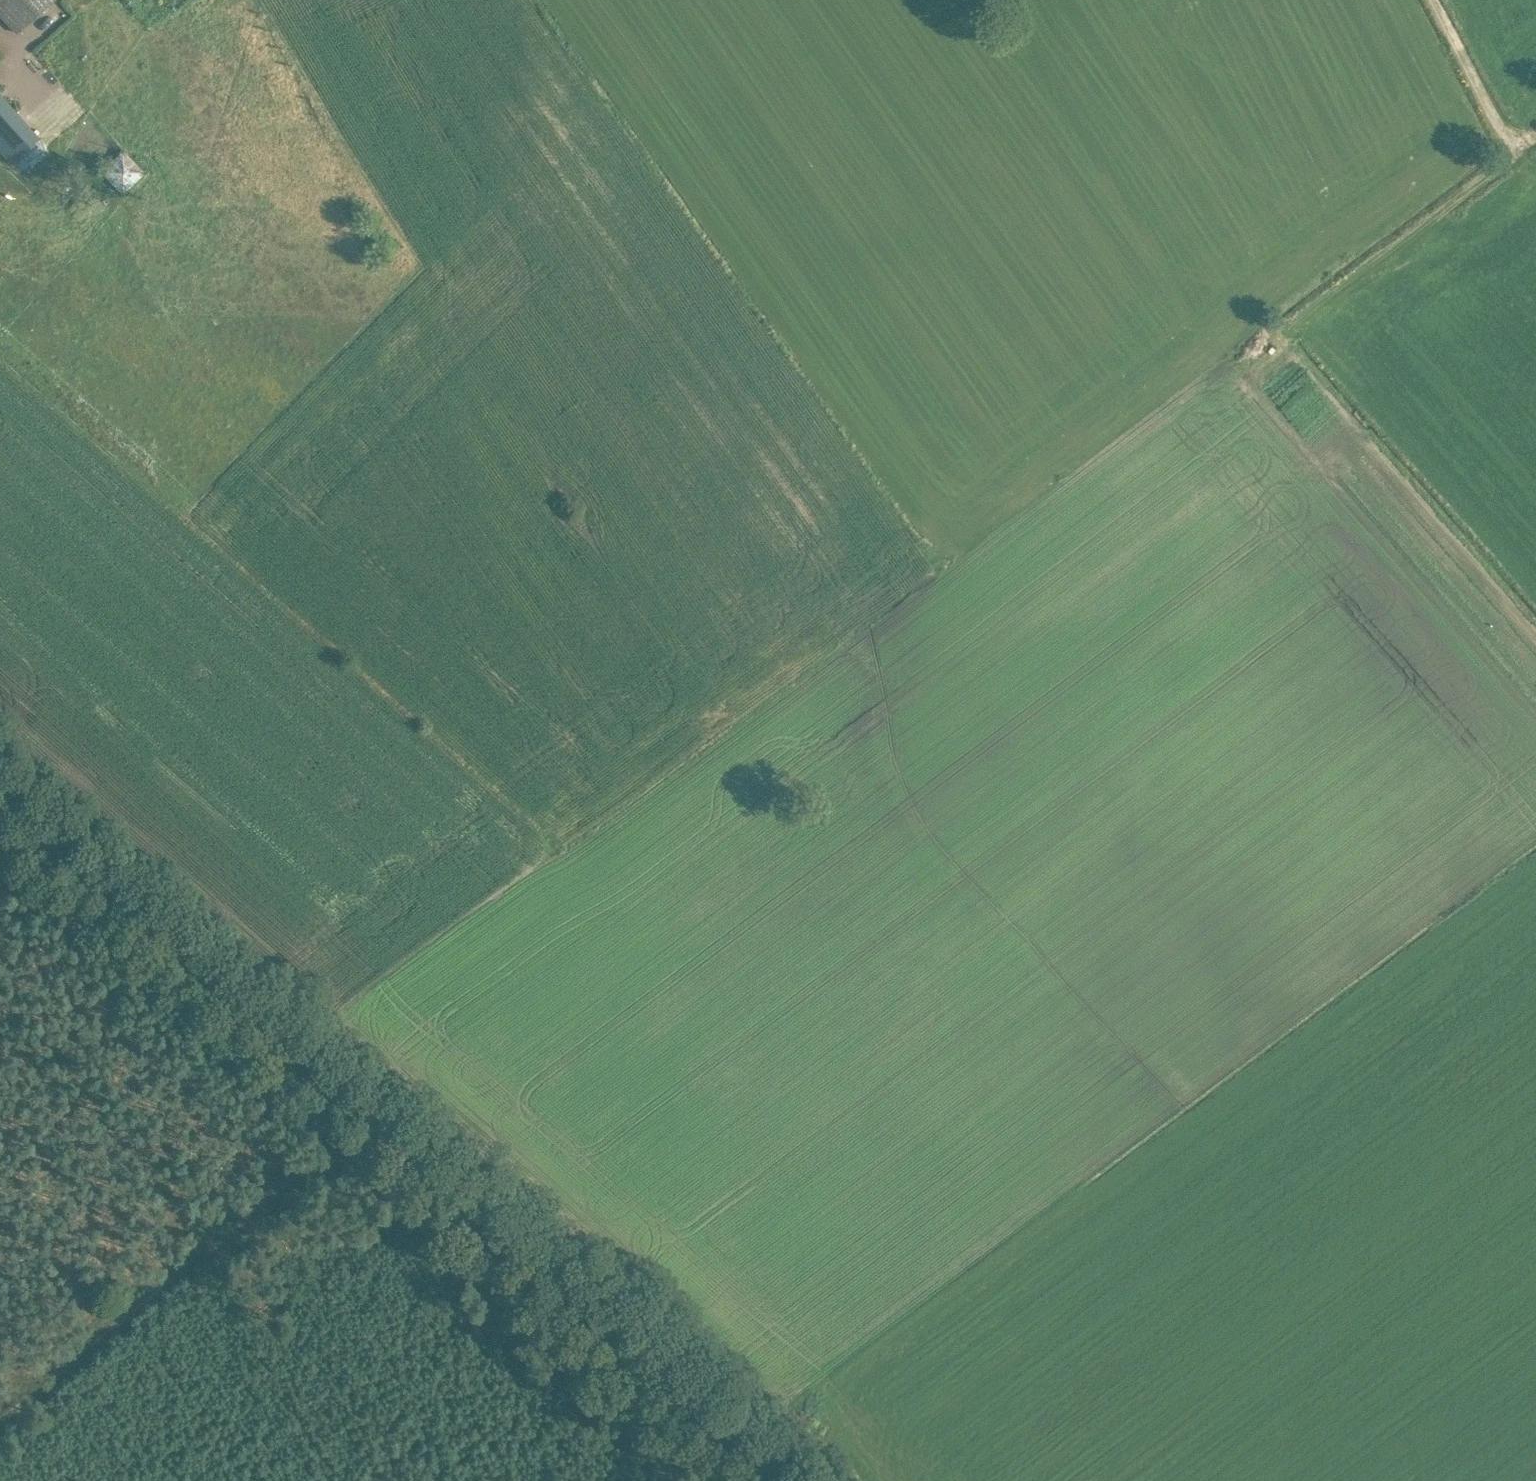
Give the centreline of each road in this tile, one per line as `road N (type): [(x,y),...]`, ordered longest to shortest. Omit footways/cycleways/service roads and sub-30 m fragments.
road 1 (unclassified): [(790,1480),(0,791)]

